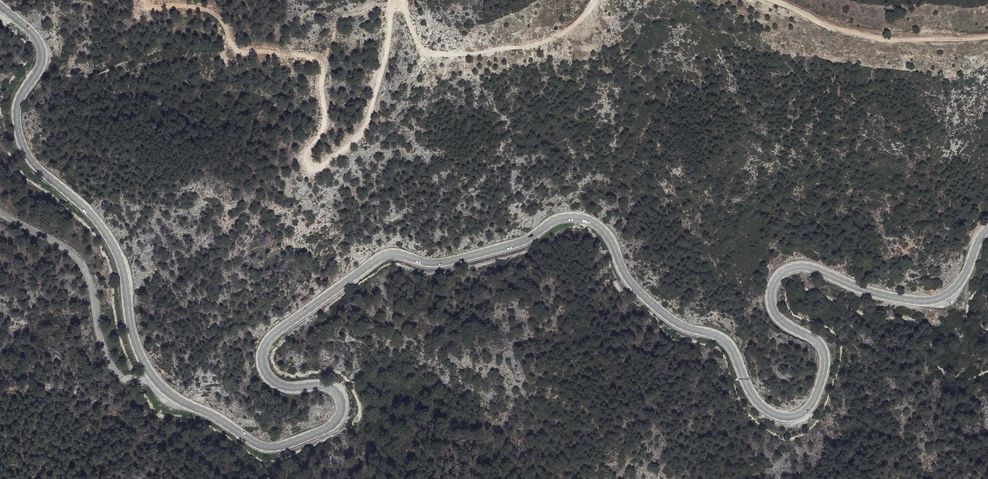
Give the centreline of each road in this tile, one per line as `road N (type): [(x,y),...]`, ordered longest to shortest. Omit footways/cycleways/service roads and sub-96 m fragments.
road 1 (secondary): [(987,228),(963,280),(935,300),(884,294),(802,266),(776,278),(769,304),(776,317),(811,341),(822,362),(809,402),(787,416),(753,392),(724,338),(680,325),(651,302),(605,232),(579,216),(446,261),(385,254),(261,350),(273,381),(326,388),(339,406),(317,432),(260,445),(177,397),(144,362),(109,241),(19,139),(17,103),(40,50),(0,5)]
road 2 (track): [(145,0),(155,10),(177,4),(212,13),(242,52),(320,60),(322,130),(305,156),(314,168),(363,131),(393,2)]
road 3 (track): [(592,0),(569,30),(539,43),(445,54),(417,42),(406,10),(391,0)]
road 4 (track): [(987,35),(876,38),(765,0)]

